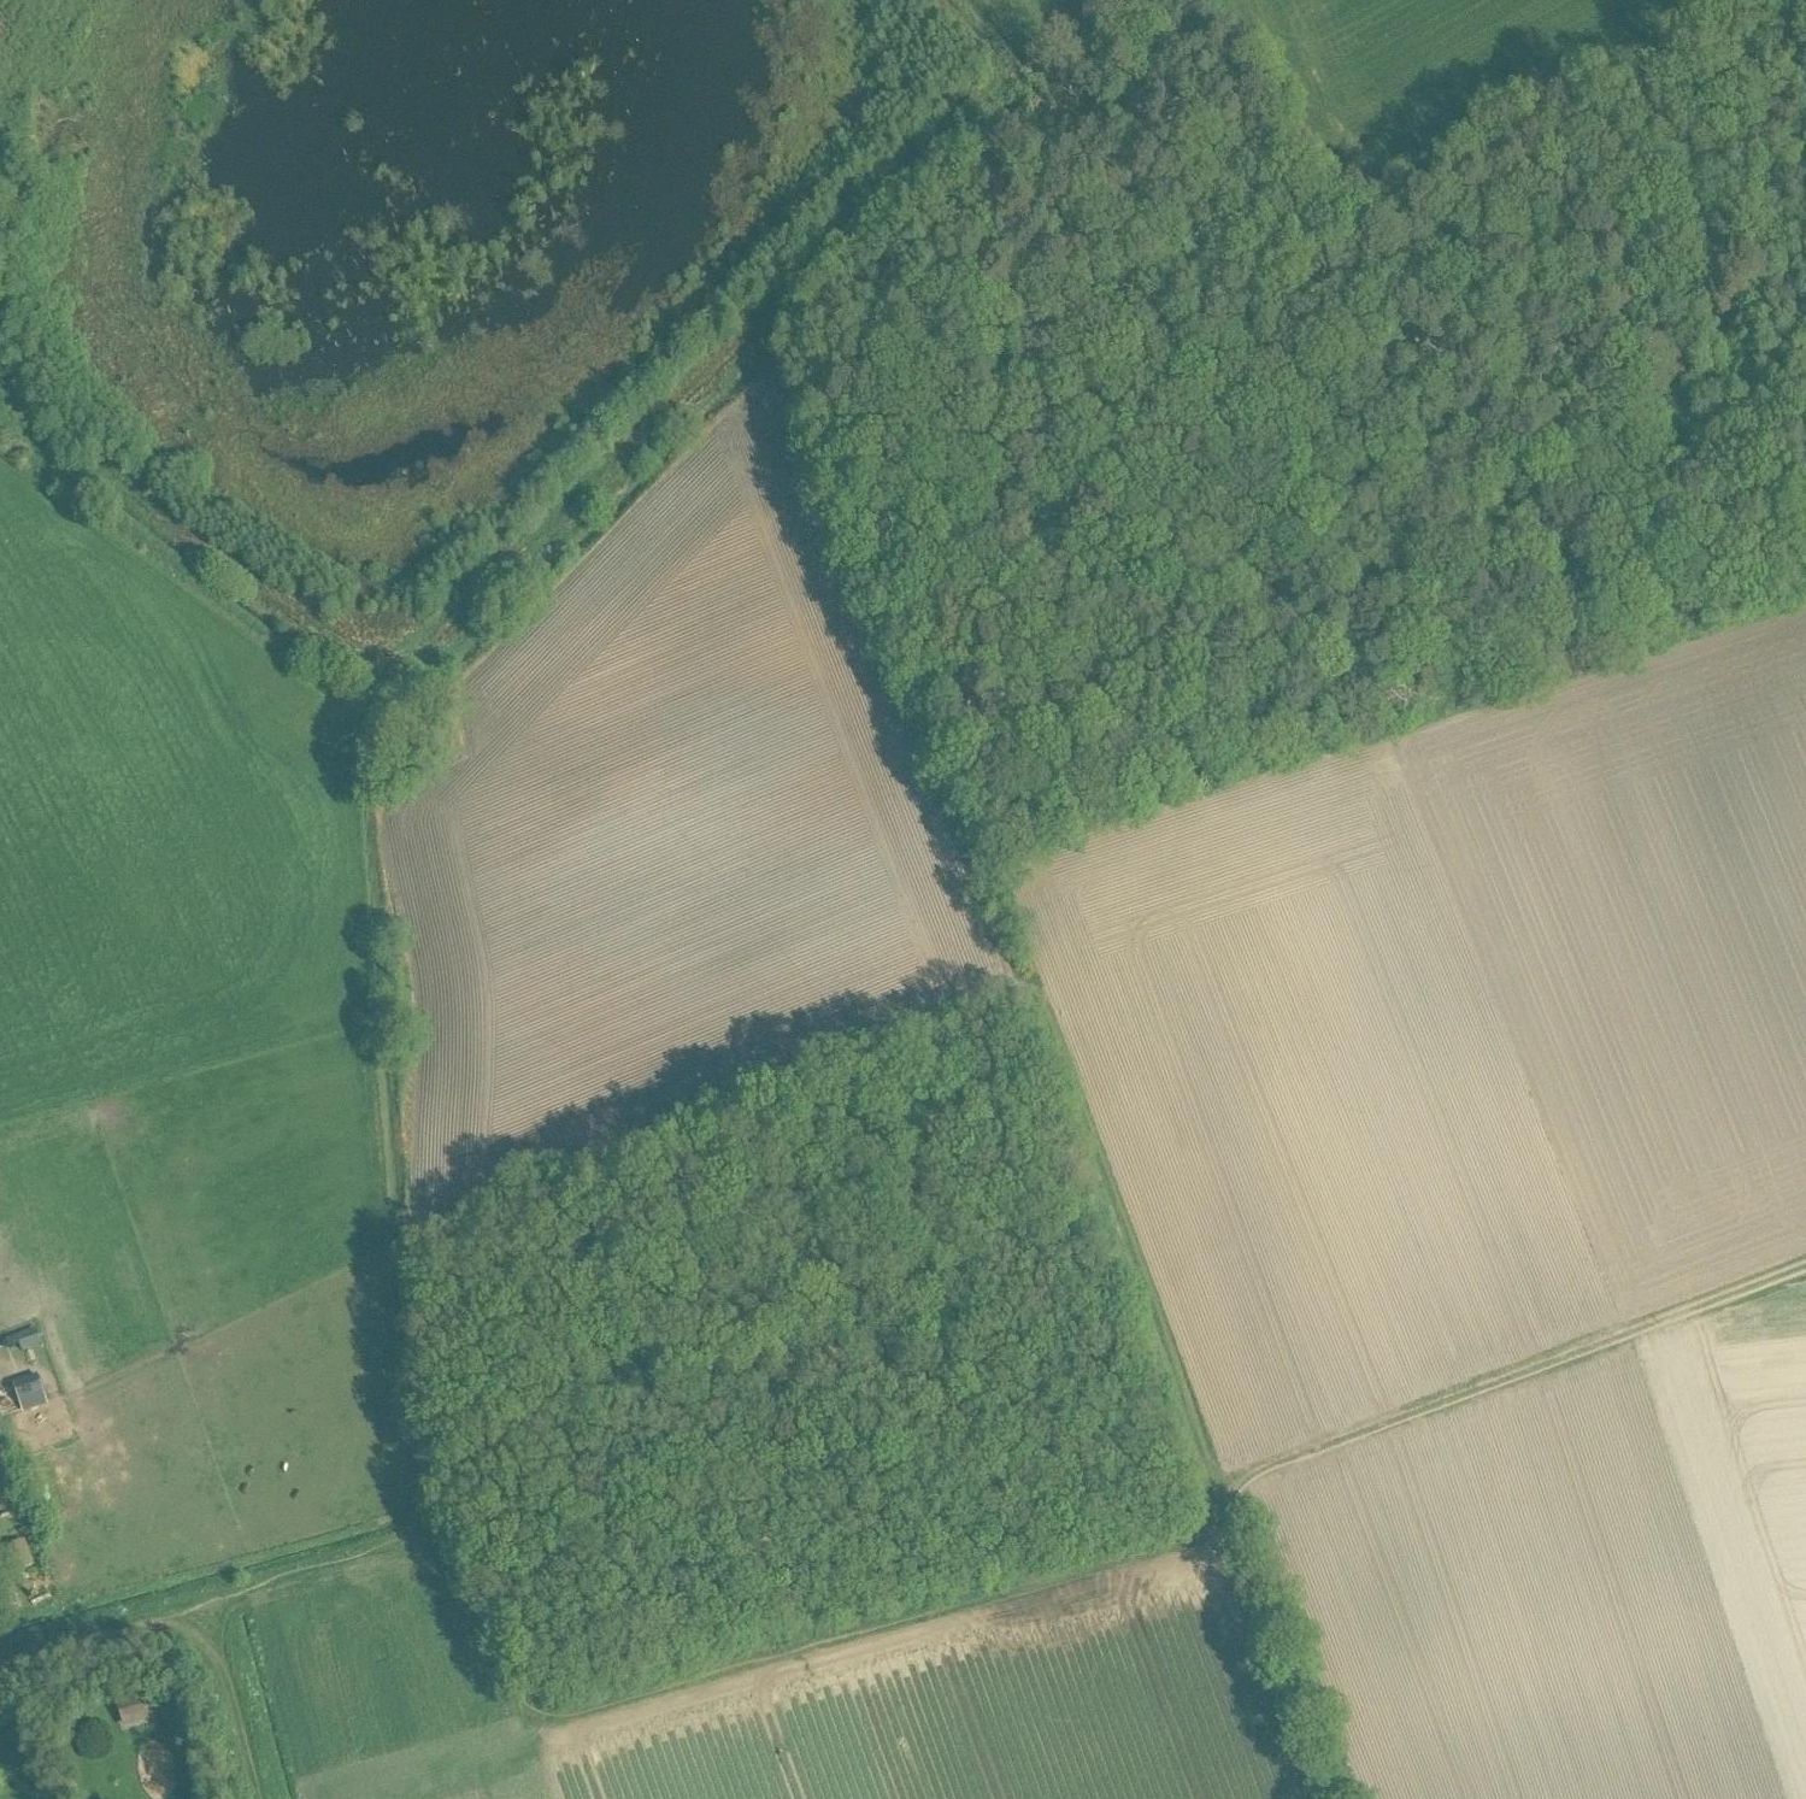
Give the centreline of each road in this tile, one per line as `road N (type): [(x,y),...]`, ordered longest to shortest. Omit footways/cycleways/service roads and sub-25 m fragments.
road 1 (track): [(1805,1265),(1244,1481),(1222,1499),(1217,1523)]
road 2 (track): [(1217,1523),(1321,1798)]
road 3 (track): [(185,1631),(140,1630),(0,1670)]
road 4 (track): [(257,1798),(223,1672),(185,1631)]

